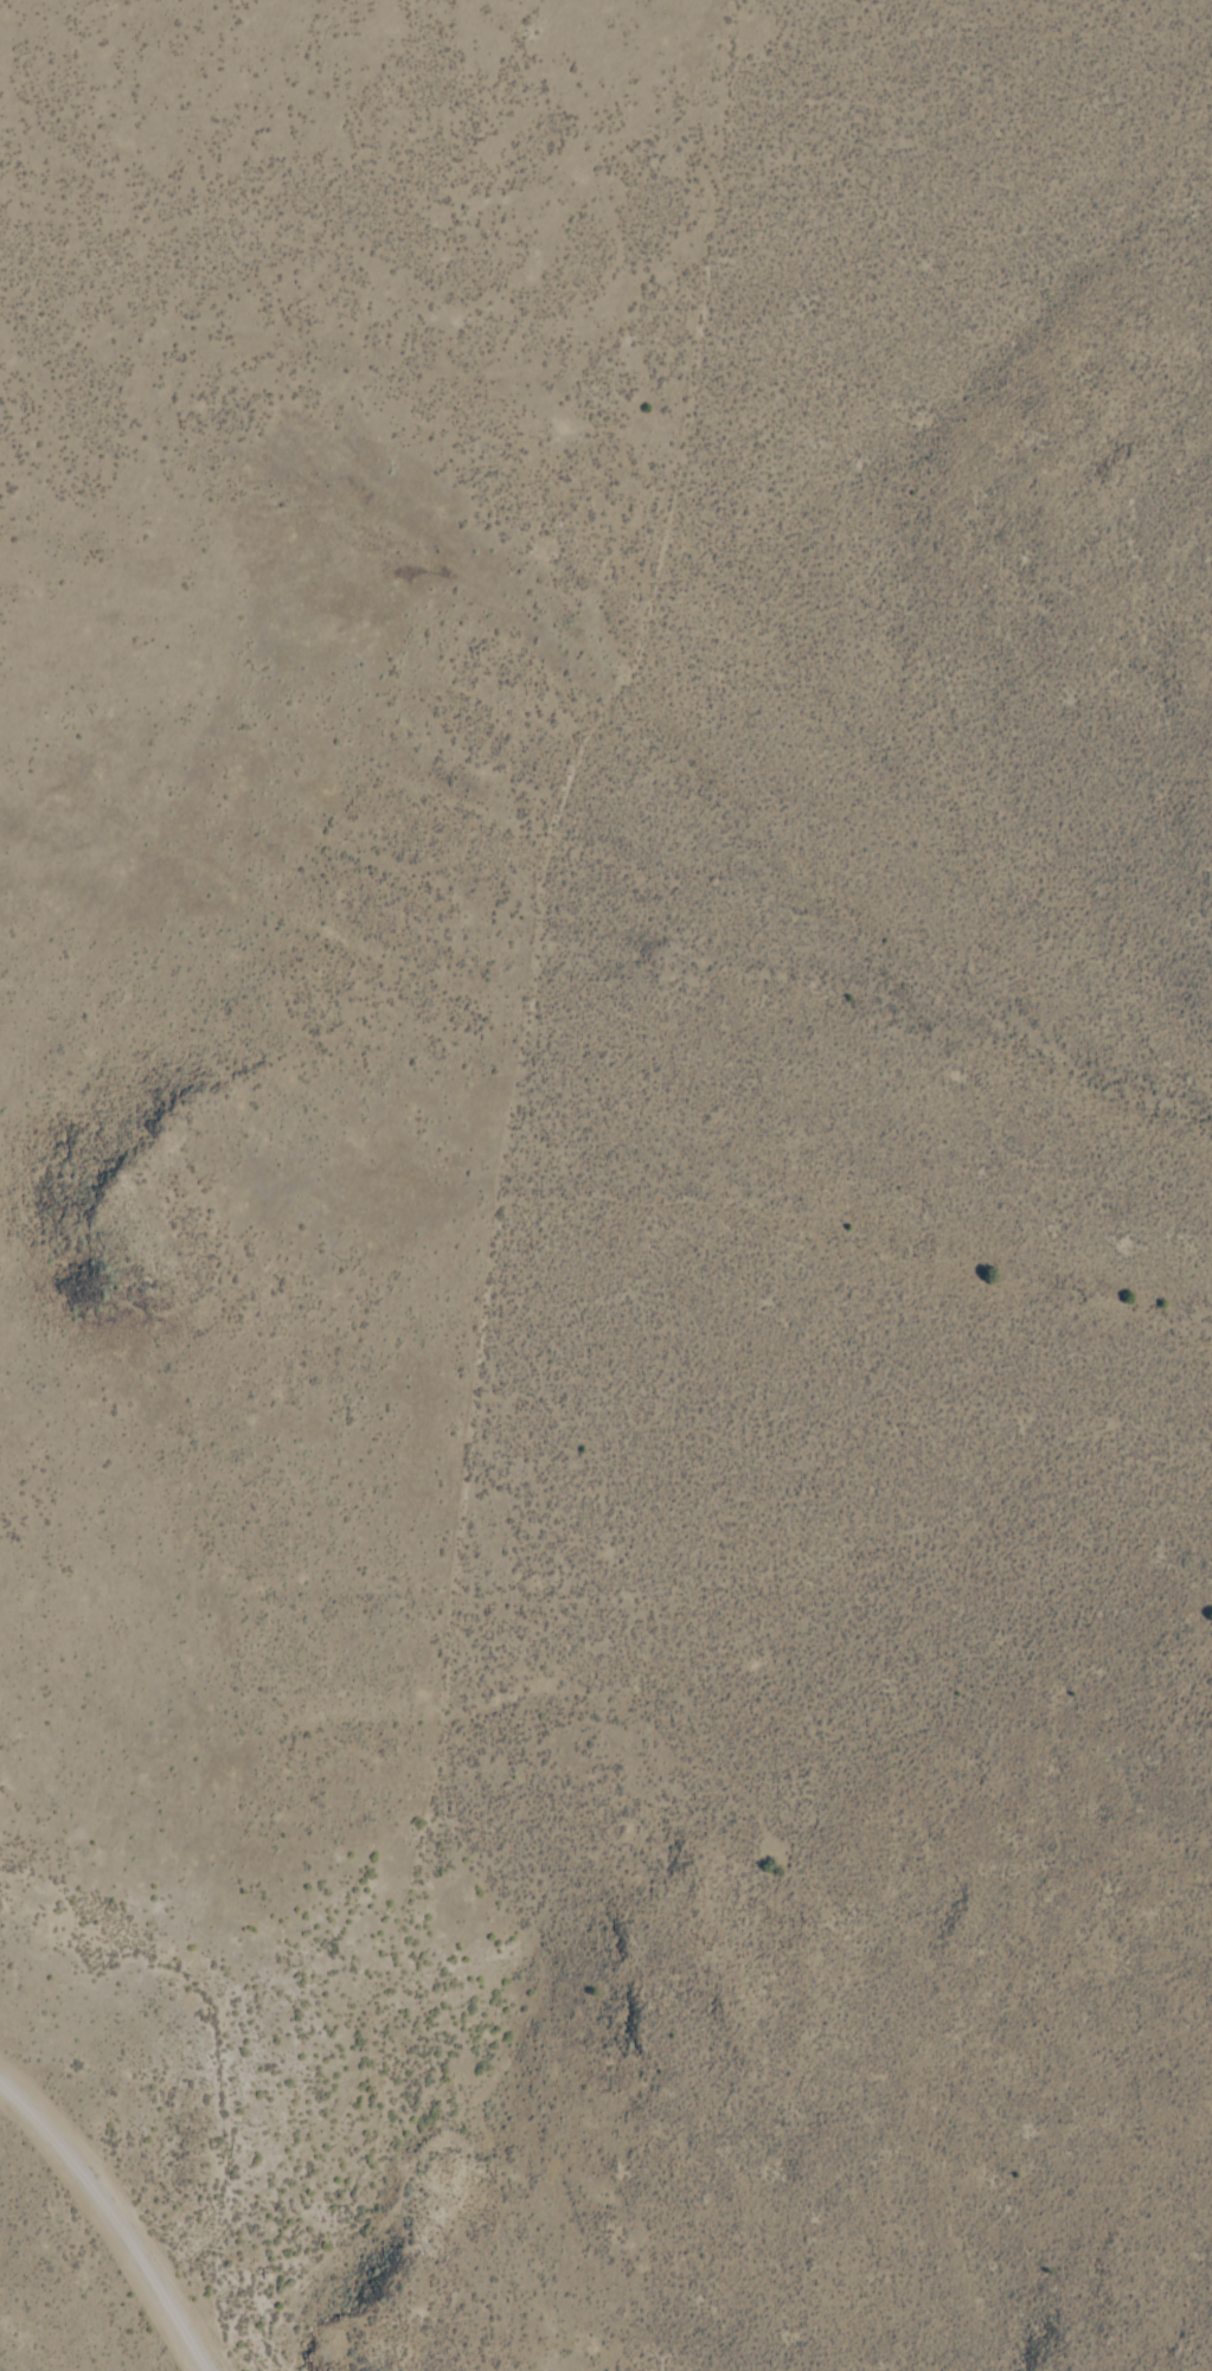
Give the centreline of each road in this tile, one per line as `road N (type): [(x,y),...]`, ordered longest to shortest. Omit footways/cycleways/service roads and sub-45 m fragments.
road 1 (residential): [(204,2370),(109,2205),(0,2096)]

